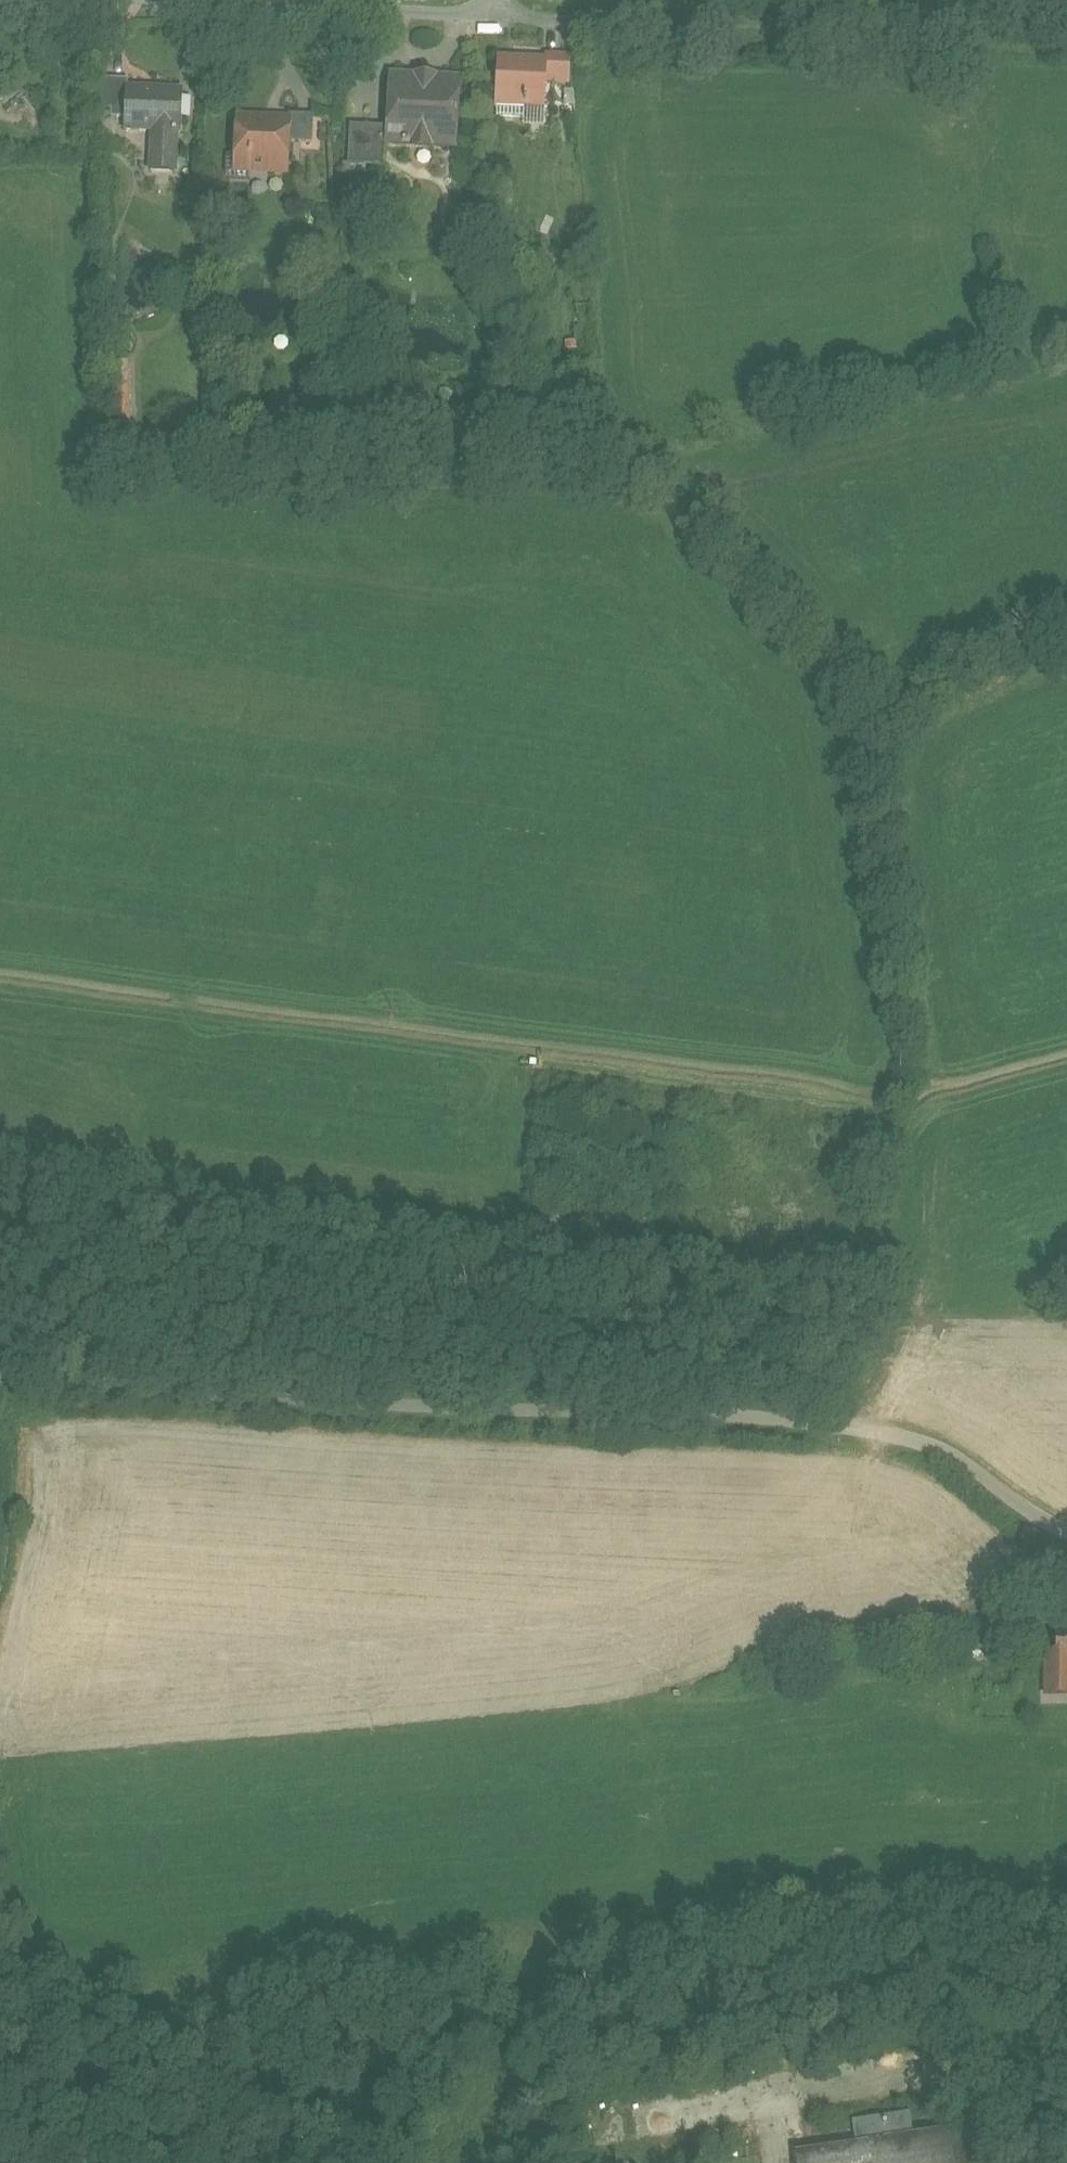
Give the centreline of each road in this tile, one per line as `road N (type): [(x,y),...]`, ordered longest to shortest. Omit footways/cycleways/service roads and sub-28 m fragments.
road 1 (unclassified): [(0,1385),(851,1433),(947,1463),(1066,1543)]
road 2 (track): [(1066,30),(490,2)]

